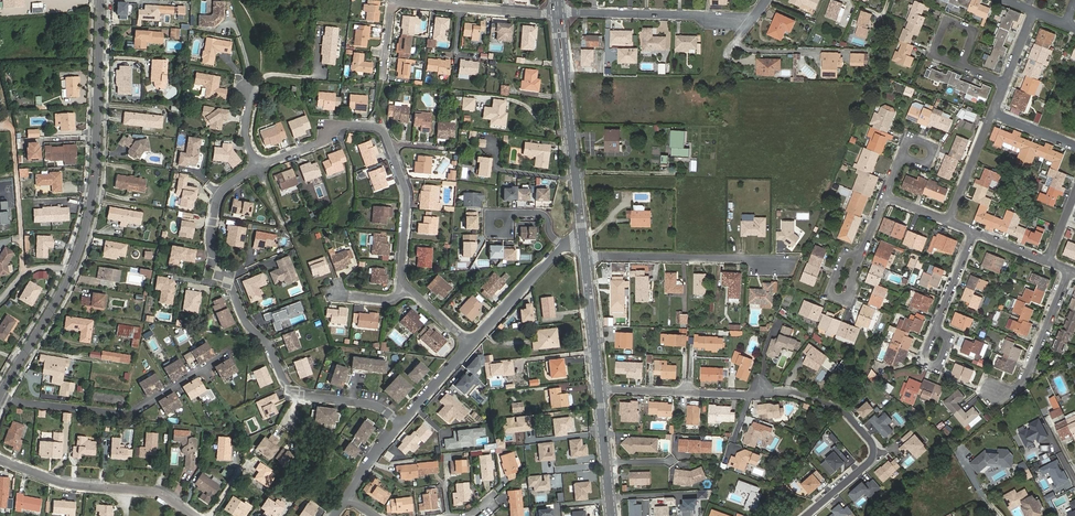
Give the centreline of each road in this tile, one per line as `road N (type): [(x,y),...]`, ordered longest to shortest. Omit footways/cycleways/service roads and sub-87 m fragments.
road 1 (residential): [(402,425),(382,409),(297,394),(249,326),(212,242),(222,189),(258,166)]
road 2 (residential): [(331,124),(386,132),(409,200),(402,274),(473,344)]
road 3 (tertiary): [(69,270),(94,198),(99,0)]
road 4 (residential): [(0,399),(128,415),(229,355)]
road 5 (tertiary): [(557,13),(582,236)]
road 6 (residential): [(767,0),(754,19),(557,13)]
road 7 (unclassified): [(196,515),(157,492),(57,481),(0,459)]
road 8 (residential): [(806,515),(874,455),(836,406),(795,395)]
road 9 (residential): [(585,256),(750,258),(774,266)]
road 10 (residential): [(557,13),(400,0)]
road 11 (residential): [(1070,270),(1022,385),(992,394)]
road 12 (residential): [(599,389),(753,395)]
road 13 (tertiary): [(0,396),(69,270)]
road 14 (tertiary): [(585,256),(599,389)]
road 15 (residential): [(473,344),(563,246)]
road 16 (tertiary): [(599,389),(611,515)]

